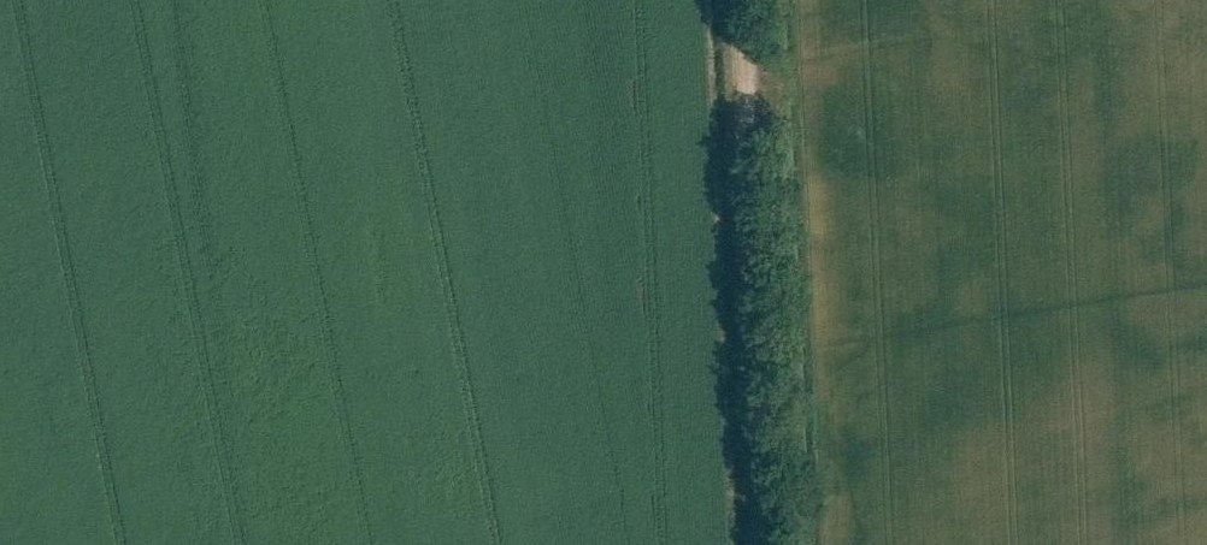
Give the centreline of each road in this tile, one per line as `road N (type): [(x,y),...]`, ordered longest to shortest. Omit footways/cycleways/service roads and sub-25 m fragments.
road 1 (track): [(751,0),(771,262),(779,544)]

